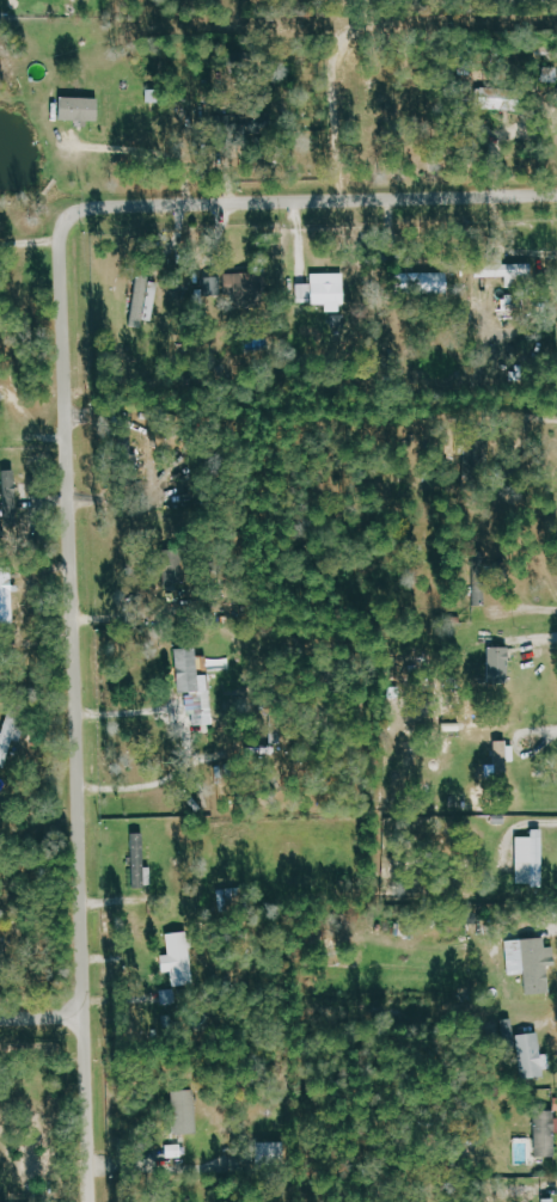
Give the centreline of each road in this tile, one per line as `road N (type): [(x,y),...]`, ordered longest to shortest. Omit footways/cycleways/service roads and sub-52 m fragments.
road 1 (residential): [(88,1016),(63,294)]
road 2 (residential): [(63,294),(62,241),(69,223),(97,209),(556,197)]
road 3 (residential): [(88,1016),(93,1201)]

